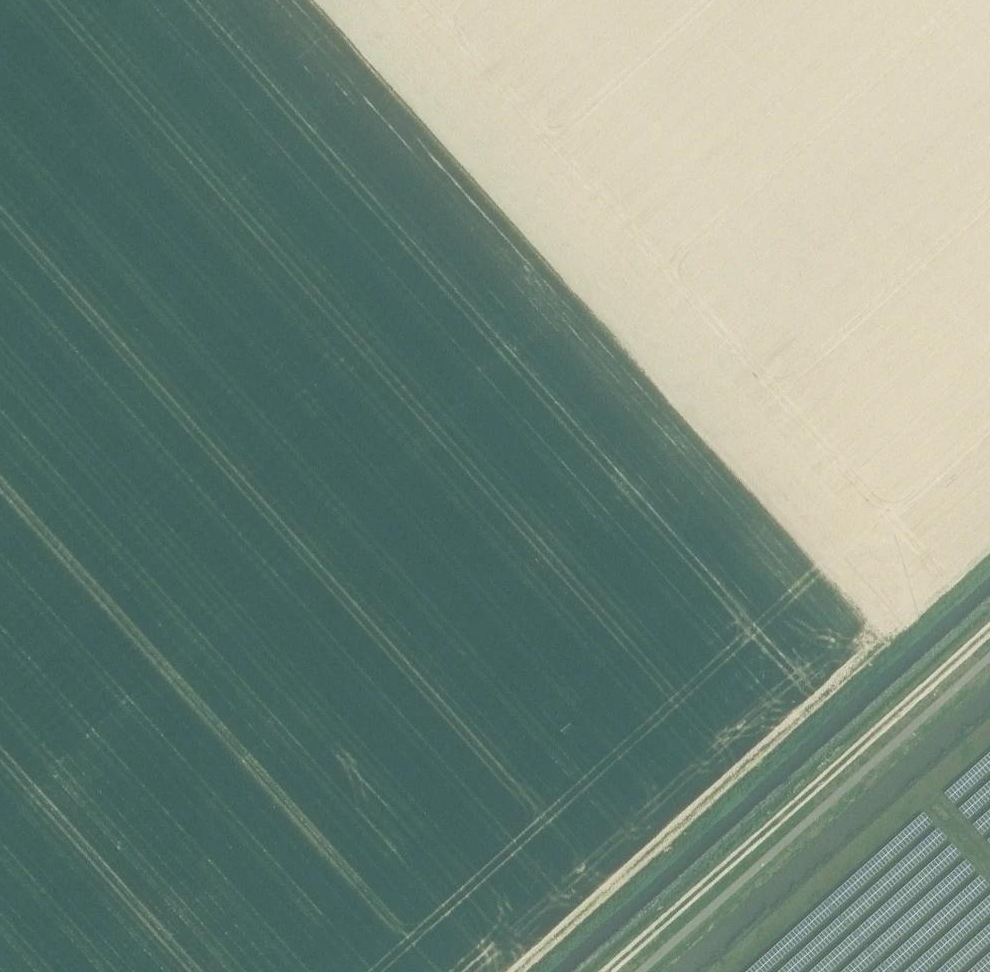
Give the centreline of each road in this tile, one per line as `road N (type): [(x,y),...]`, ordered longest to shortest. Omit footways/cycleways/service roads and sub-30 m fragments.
road 1 (track): [(607,971),(989,627)]

